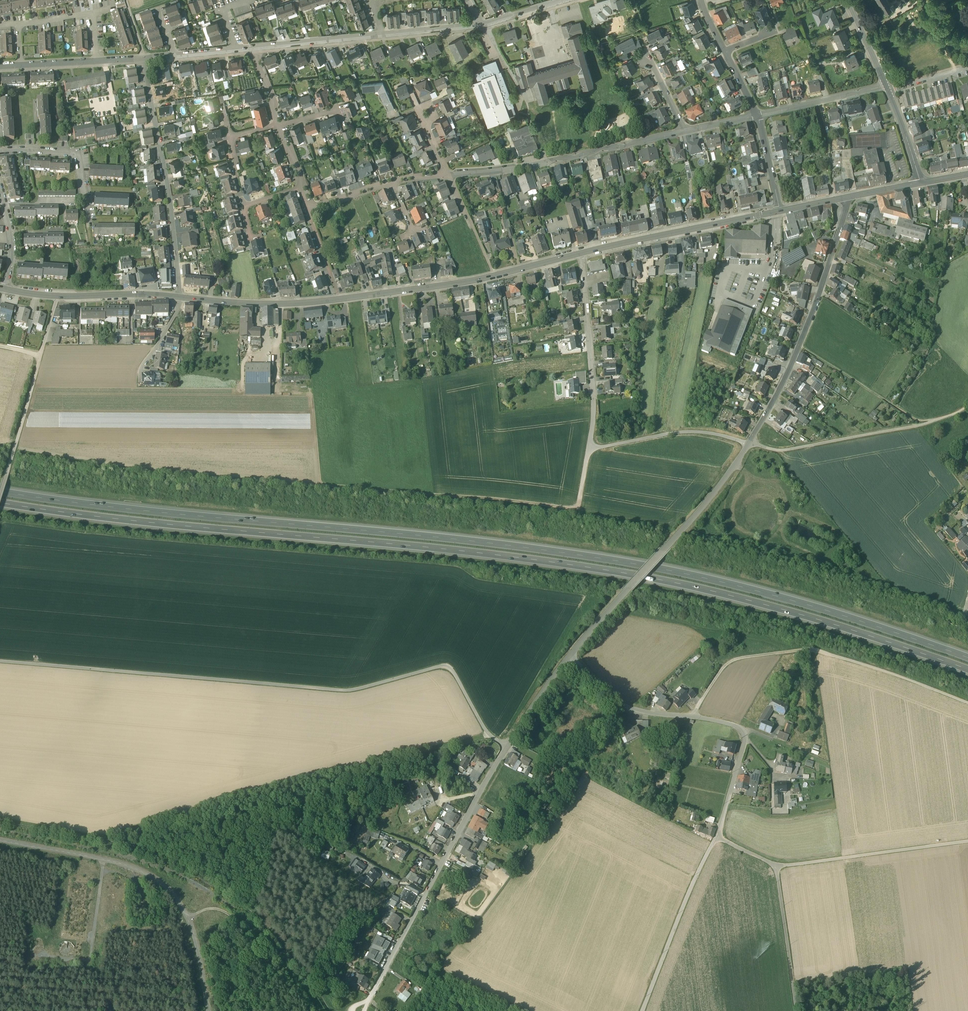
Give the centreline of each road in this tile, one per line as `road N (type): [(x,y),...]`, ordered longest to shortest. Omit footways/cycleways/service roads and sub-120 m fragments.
road 1 (motorway): [(0,501),(547,560),(759,602),(967,669)]
road 2 (motorway): [(967,656),(847,615),(635,564),(0,489)]
road 3 (track): [(508,745),(484,729),(446,667),(348,691),(0,661)]
road 4 (unclassified): [(570,658),(748,443),(800,346),(847,197)]
road 5 (residential): [(357,1010),(481,789),(570,658)]
road 6 (track): [(330,1010),(291,951),(222,886),(139,845),(0,818)]
road 7 (track): [(967,703),(807,650),(728,662),(692,716)]
road 8 (unclassified): [(717,836),(744,733),(712,719),(633,709),(570,658)]
road 9 (residential): [(581,253),(594,410),(580,509)]
road 10 (track): [(580,509),(324,485)]
road 11 (secondary): [(581,253),(452,284),(339,299)]
road 12 (residential): [(686,130),(510,170),(447,174)]
road 13 (residential): [(143,59),(180,297)]
road 14 (unclassified): [(795,1010),(775,866),(717,836)]
road 15 (track): [(0,497),(57,296)]
road 16 (secondary): [(778,212),(581,253)]
road 17 (track): [(967,841),(775,866)]
road 18 (unclassified): [(643,1010),(717,836)]
road 19 (track): [(748,443),(778,451),(929,423)]
road 20 (secondary): [(180,297),(5,289)]
road 21 (track): [(187,918),(211,909),(238,917),(291,976),(308,1010)]
road 22 (track): [(748,443),(681,432),(590,449)]
road 23 (secondary): [(339,299),(249,304),(180,297)]
road 24 (track): [(800,346),(929,423)]
road 25 (residential): [(0,152),(79,157),(88,217)]
road 26 (residential): [(886,85),(758,114)]
road 27 (residential): [(382,34),(253,48)]
road 28 (residential): [(18,24),(90,14),(96,61)]

